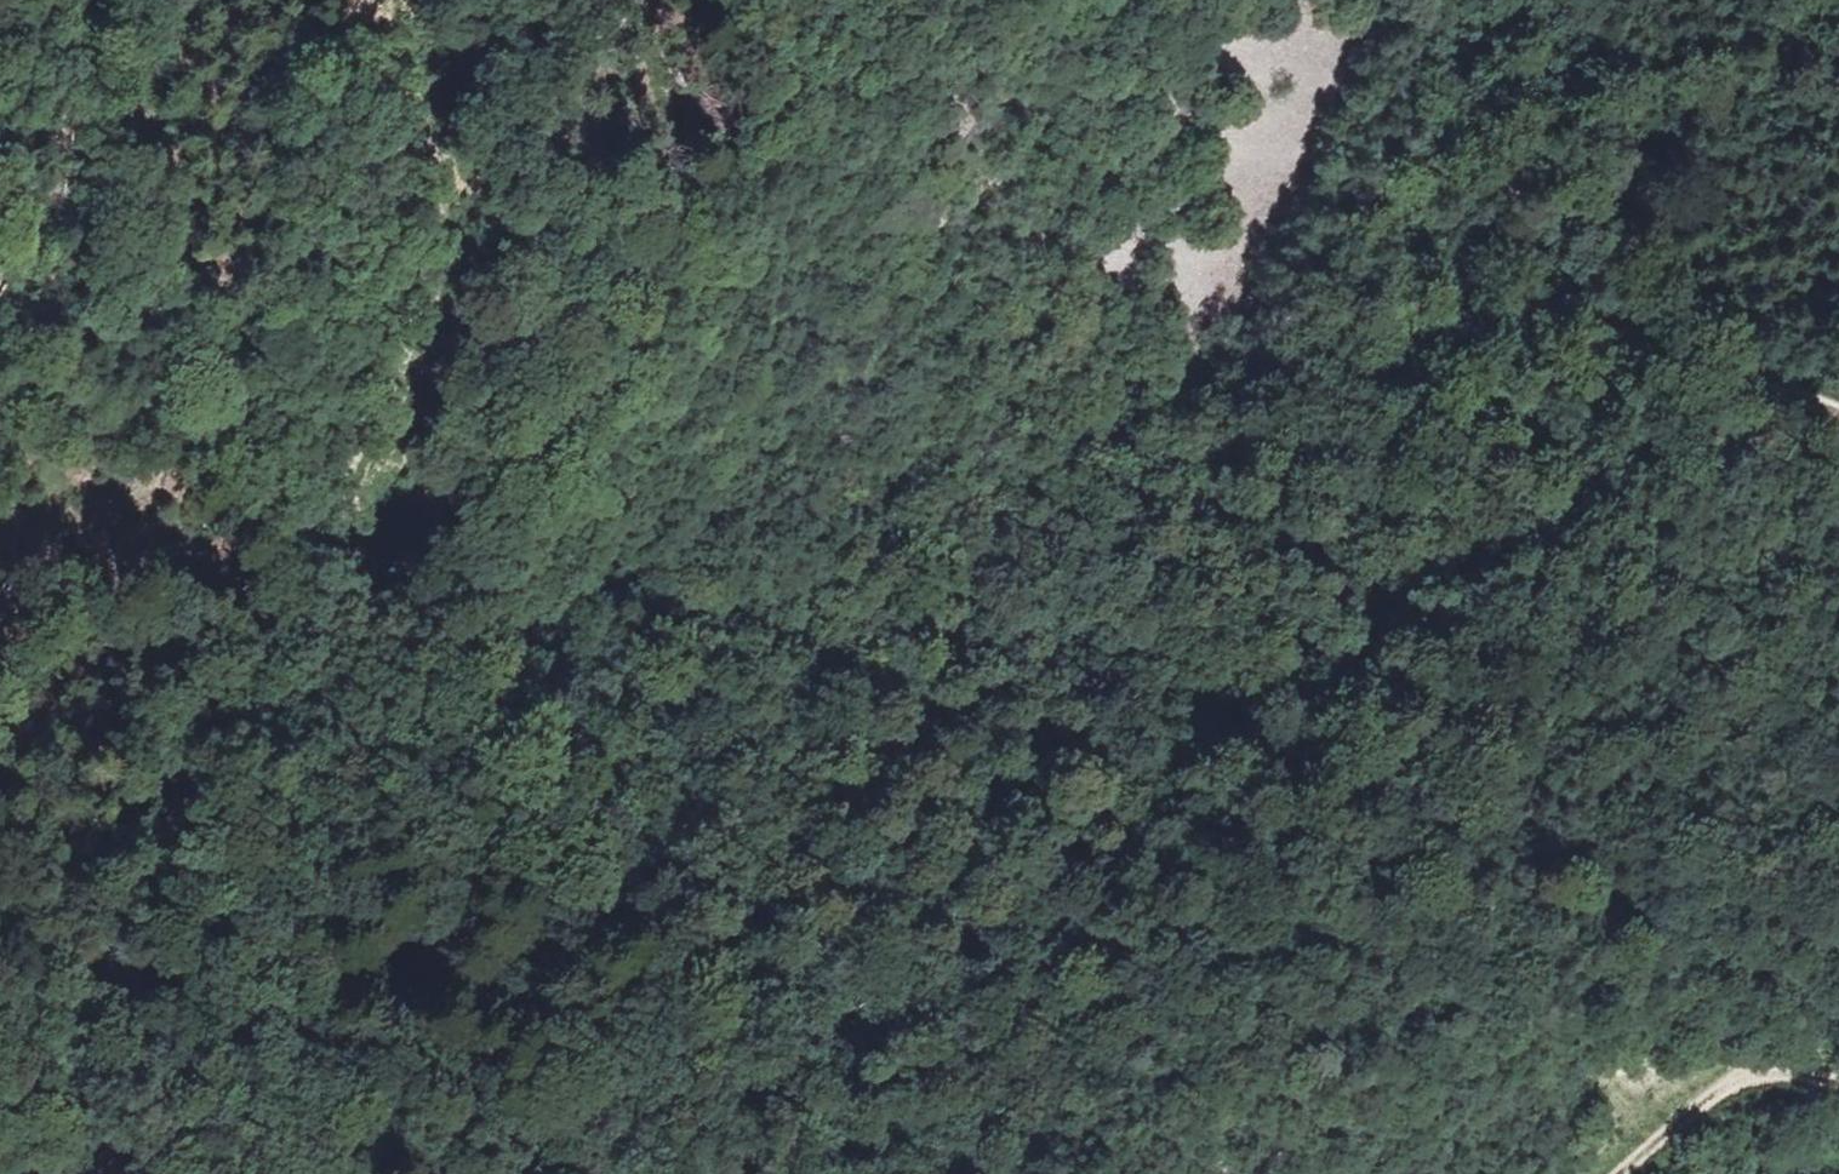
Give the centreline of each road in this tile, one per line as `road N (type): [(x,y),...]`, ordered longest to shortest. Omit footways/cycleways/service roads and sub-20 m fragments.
road 1 (track): [(378,0),(383,25),(466,191),(451,312),(384,491),(523,458),(635,350),(710,142)]
road 2 (track): [(1469,0),(1460,65),(1488,132),(1543,226),(1615,309),(1838,409)]
road 3 (track): [(1838,1084),(1785,1068),(1738,1080),(1614,1173)]

